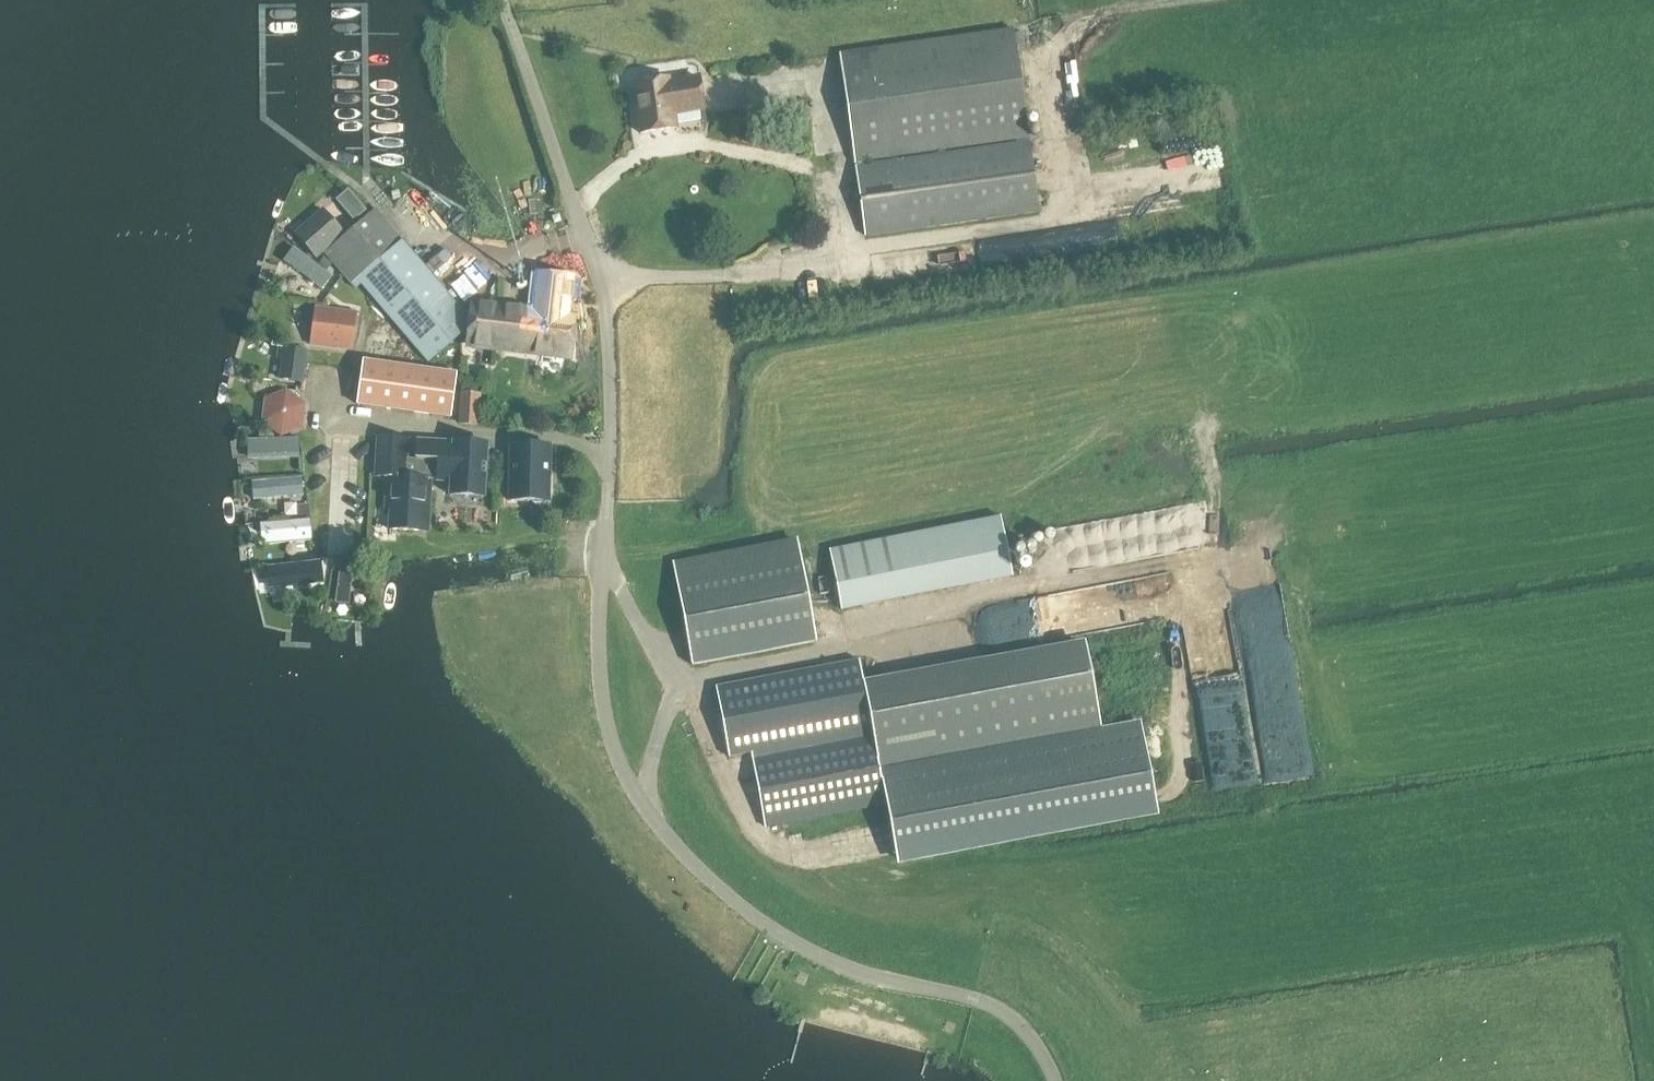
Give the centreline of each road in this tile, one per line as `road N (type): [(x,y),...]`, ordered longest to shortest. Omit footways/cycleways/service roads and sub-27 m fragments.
road 1 (unclassified): [(1051,1080),(1035,1041),(980,999),(877,977),(767,926),(686,857),(617,760),(598,698),(596,620),(612,446),(606,279),(501,0)]
road 2 (track): [(1074,216),(1054,56),(1110,23),(1227,0)]

